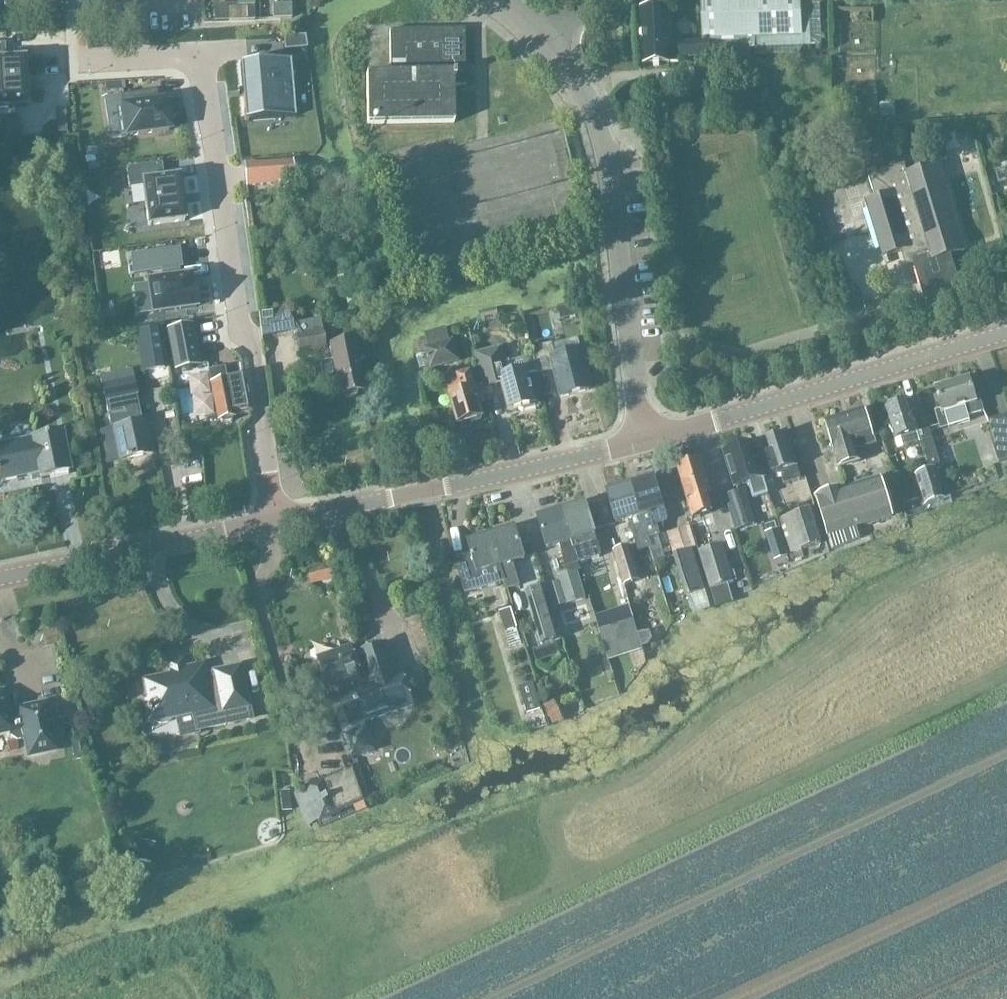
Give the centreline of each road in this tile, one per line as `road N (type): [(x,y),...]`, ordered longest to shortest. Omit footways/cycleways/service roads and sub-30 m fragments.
road 1 (residential): [(272,522),(253,349),(238,319),(198,55)]
road 2 (residential): [(641,442),(608,179),(586,102),(546,37)]
road 3 (tertiary): [(641,442),(1006,336)]
road 4 (tertiary): [(272,522),(641,442)]
road 5 (tertiary): [(0,578),(272,522)]

